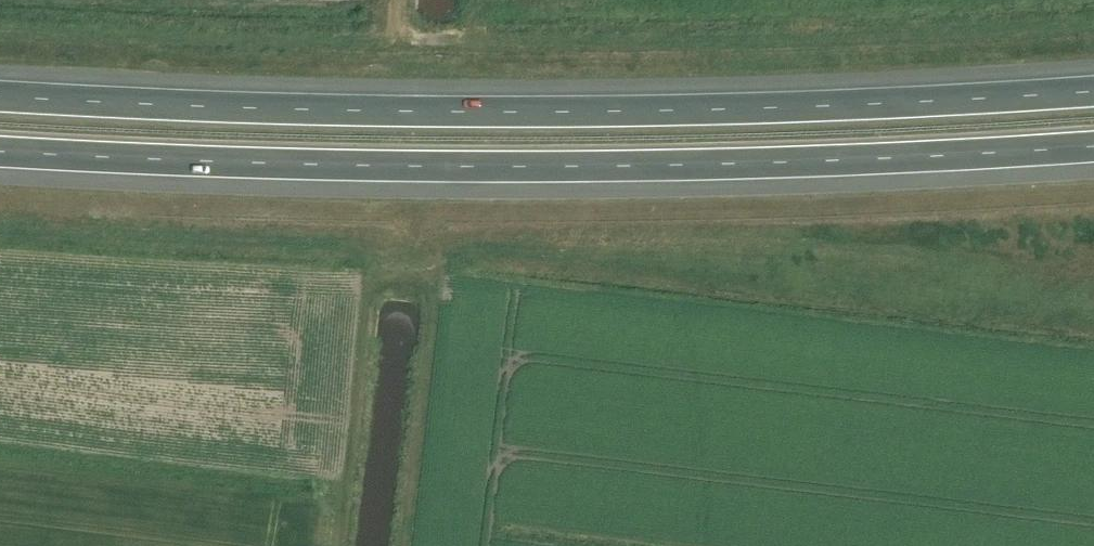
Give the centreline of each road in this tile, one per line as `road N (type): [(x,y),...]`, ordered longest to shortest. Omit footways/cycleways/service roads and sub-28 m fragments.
road 1 (motorway): [(1093,92),(562,112),(0,96)]
road 2 (motorway): [(0,151),(571,166),(1093,146)]

